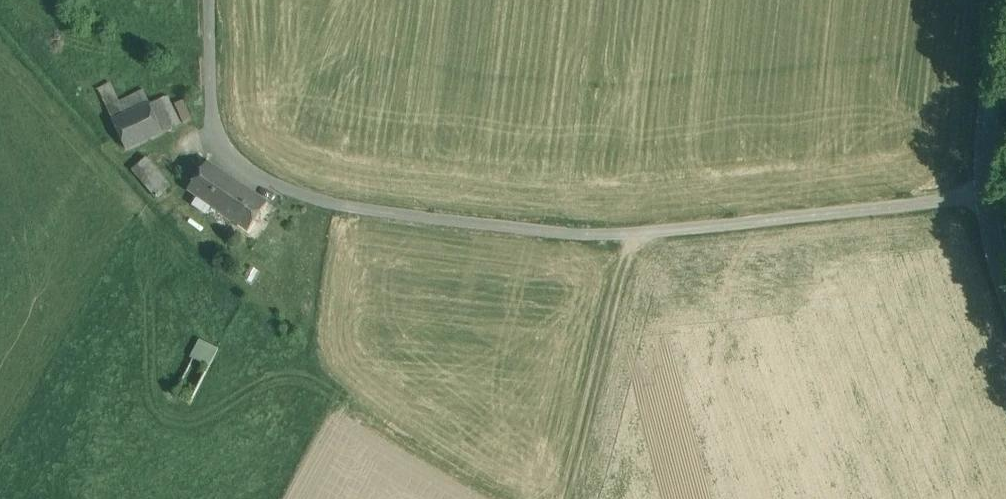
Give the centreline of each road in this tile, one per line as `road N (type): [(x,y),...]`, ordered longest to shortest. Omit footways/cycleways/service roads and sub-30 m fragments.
road 1 (residential): [(213,0),(211,93),(225,149),(264,179),(339,204),(635,235),(981,193)]
road 2 (track): [(635,235),(567,498)]
road 3 (track): [(525,498),(270,477)]
road 4 (tertiary): [(981,193),(1004,0)]

